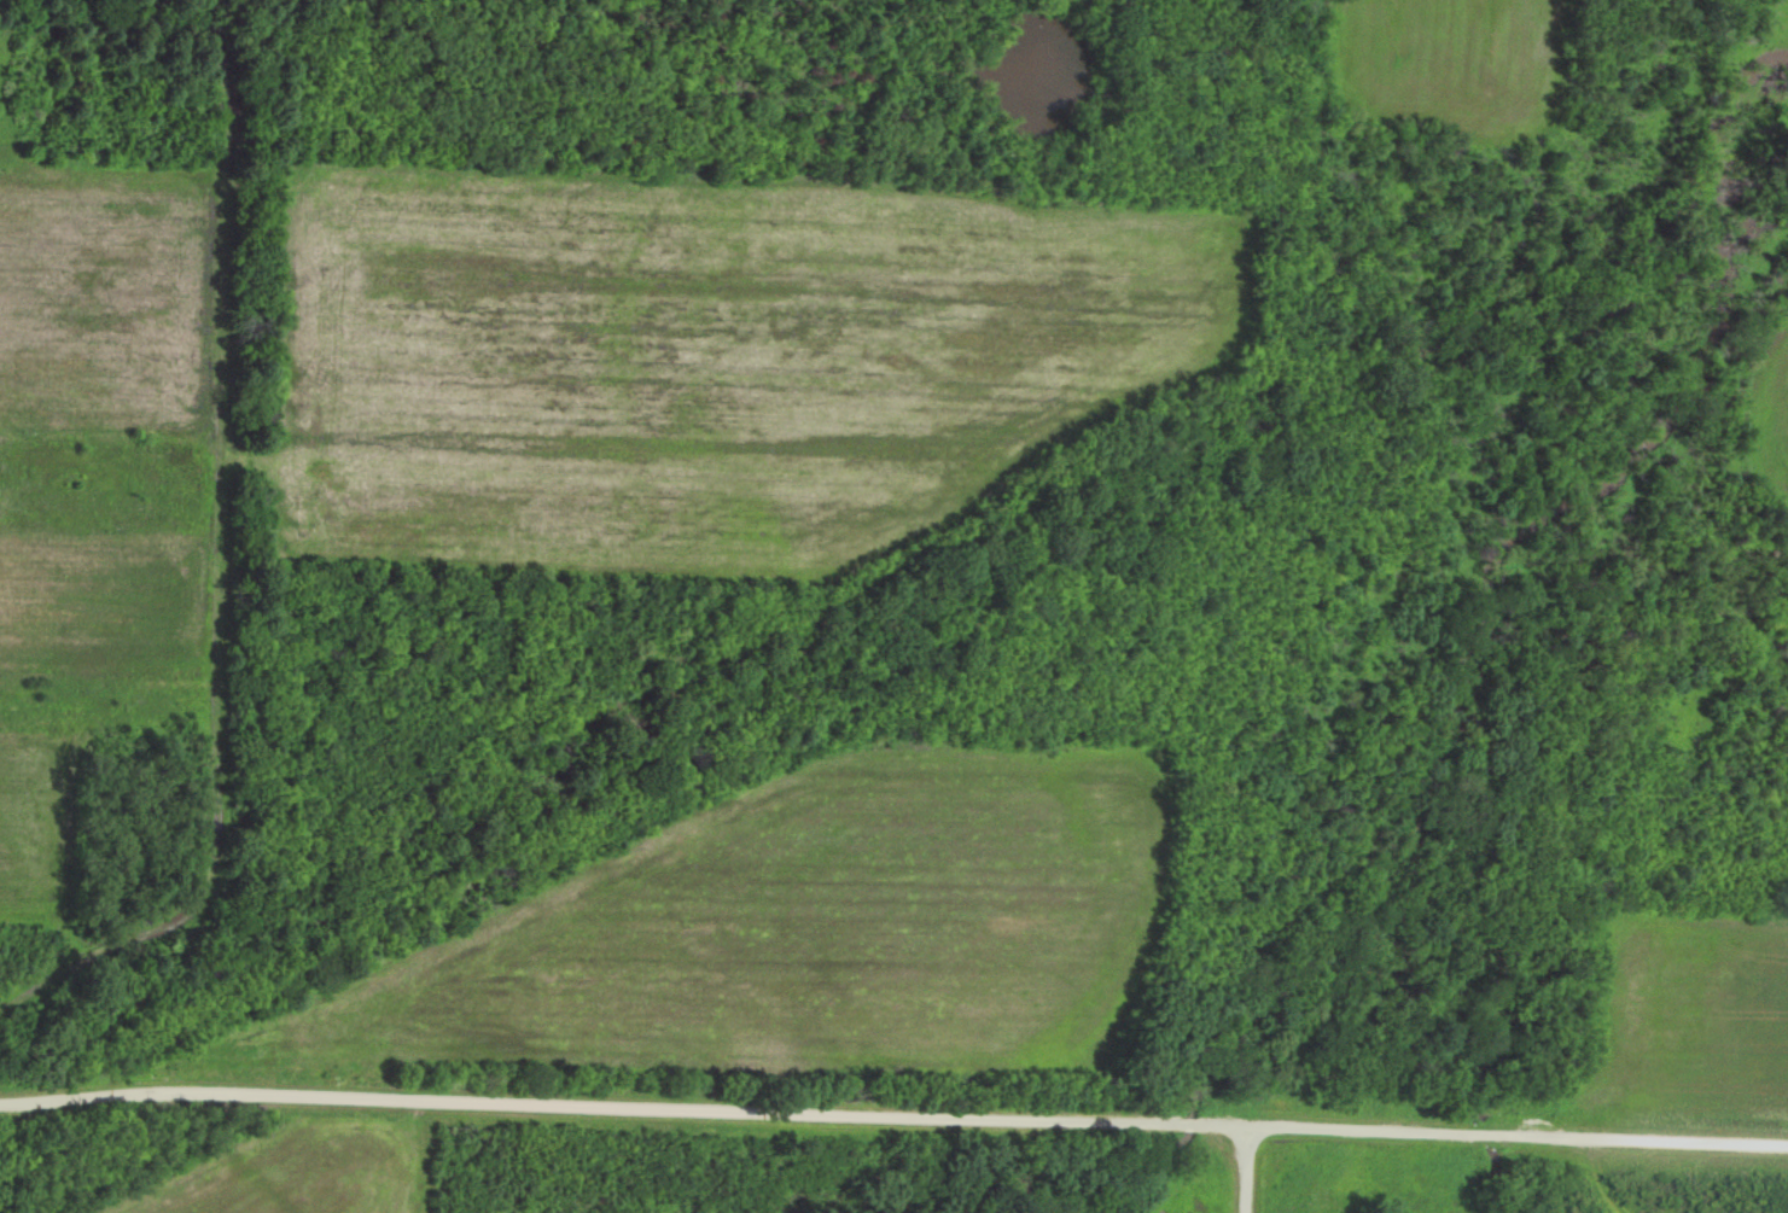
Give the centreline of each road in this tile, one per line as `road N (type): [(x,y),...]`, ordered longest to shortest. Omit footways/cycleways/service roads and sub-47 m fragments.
road 1 (residential): [(1787,1142),(0,1075)]

